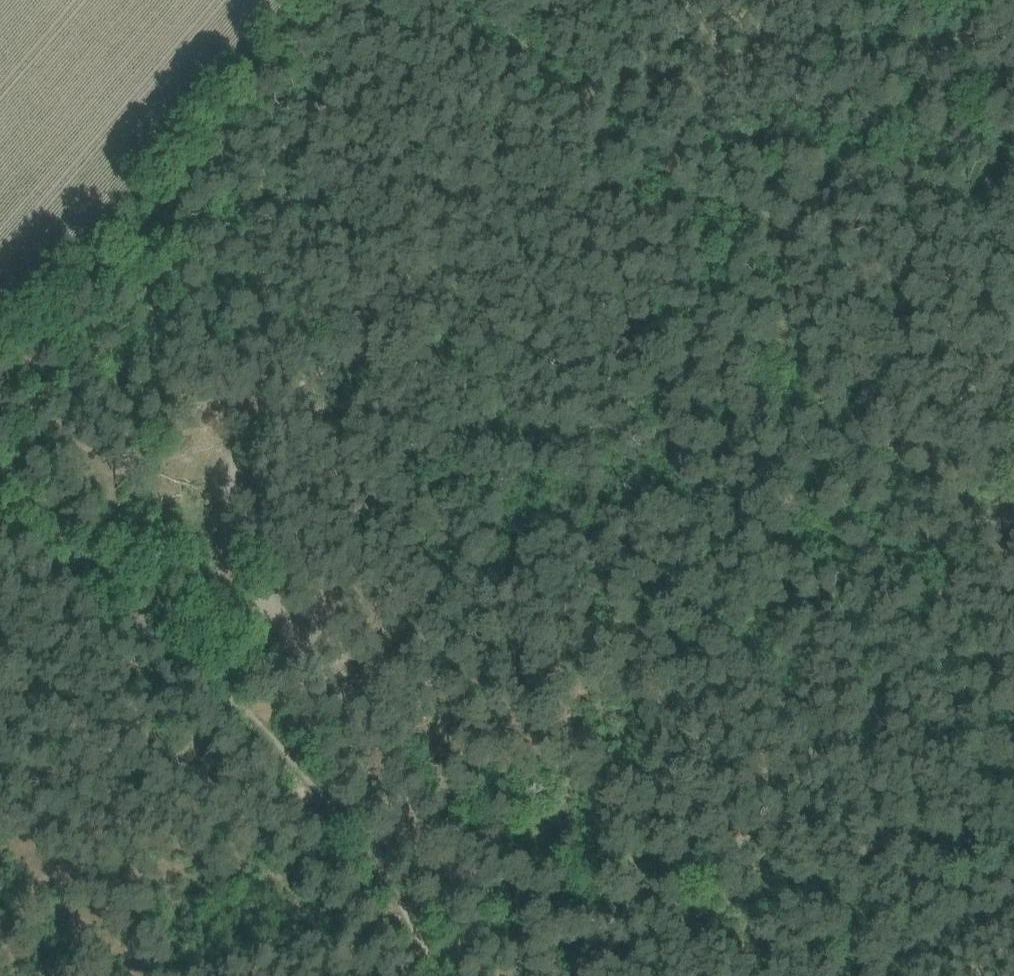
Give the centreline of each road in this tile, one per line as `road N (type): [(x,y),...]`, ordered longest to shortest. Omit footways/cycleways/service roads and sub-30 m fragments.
road 1 (track): [(0,472),(406,887),(454,975)]
road 2 (track): [(328,0),(141,234),(0,357)]

